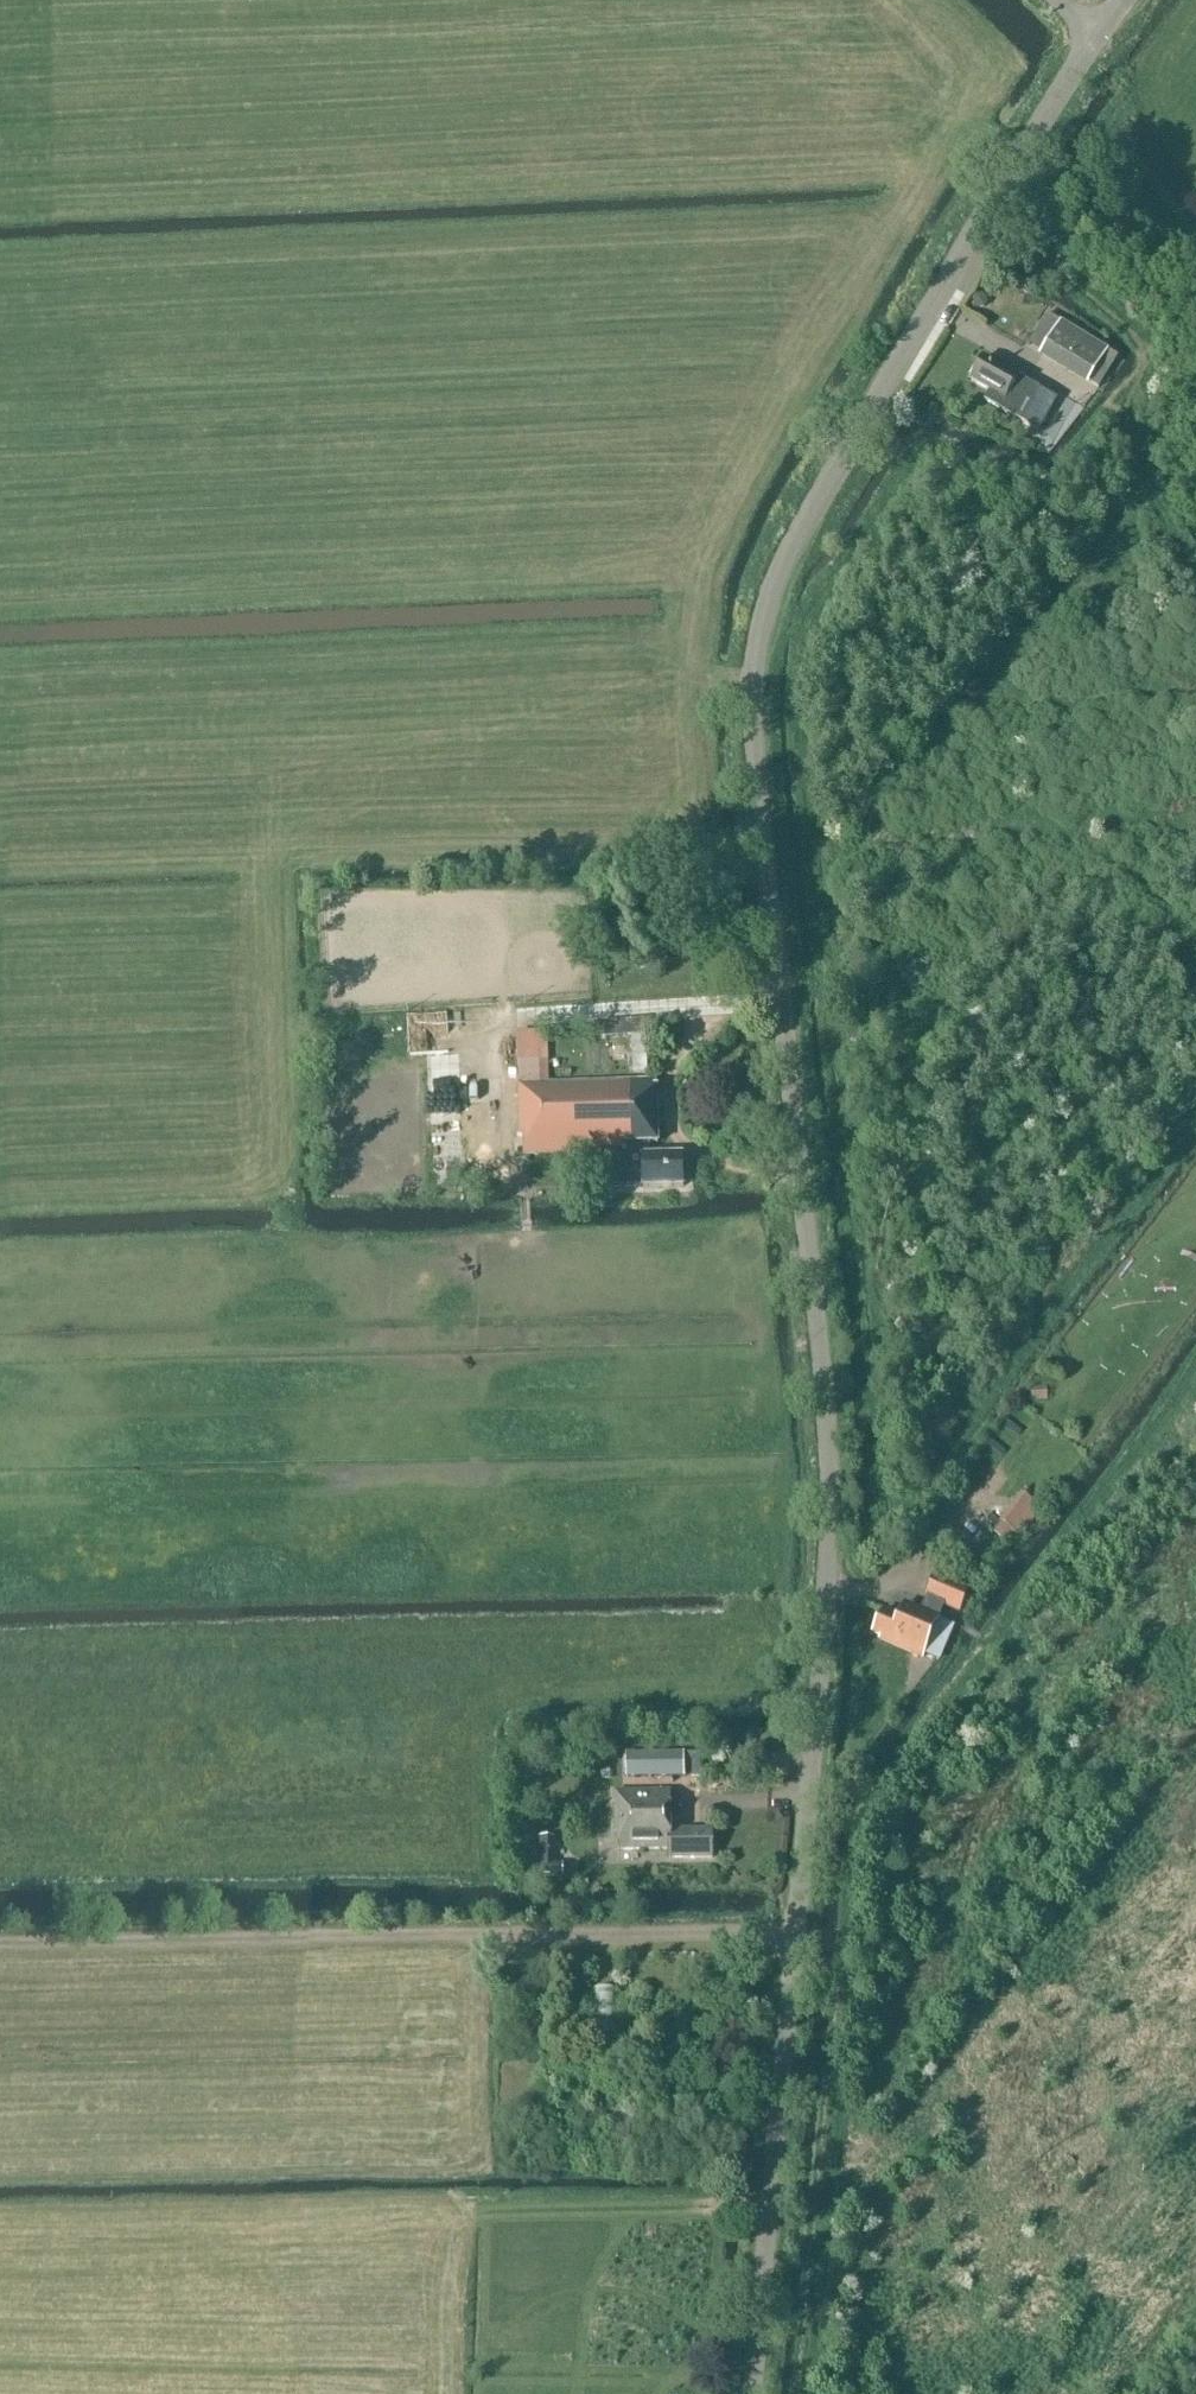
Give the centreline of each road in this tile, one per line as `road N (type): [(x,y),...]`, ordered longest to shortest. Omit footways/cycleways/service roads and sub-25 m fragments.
road 1 (unclassified): [(753,2393),(814,1767),(825,1497),(755,737),(763,632),(799,555),(1101,43)]
road 2 (track): [(799,1924),(0,1939)]

